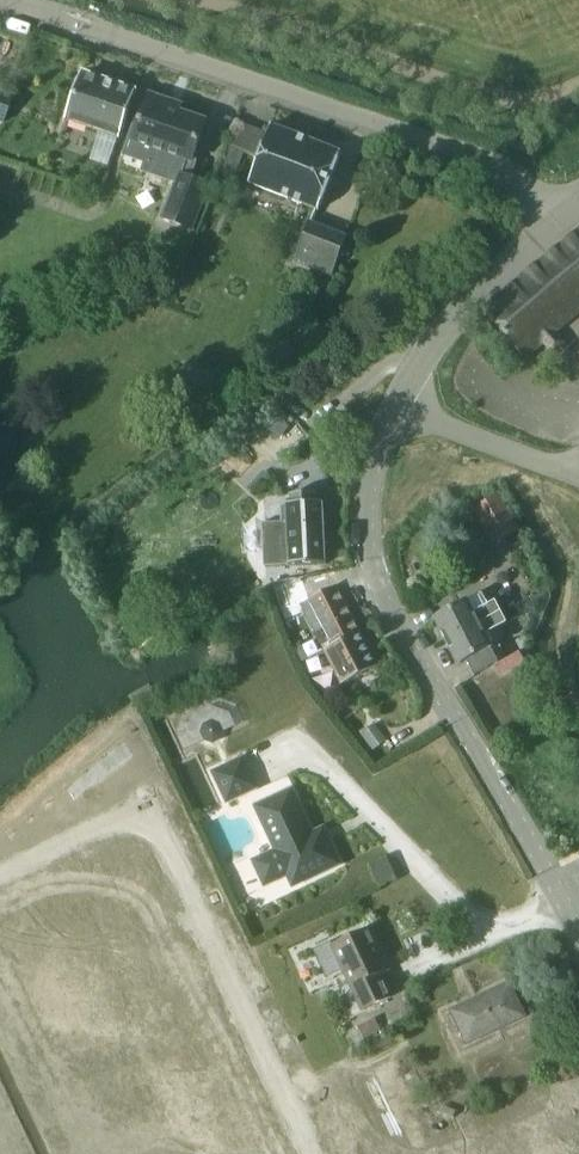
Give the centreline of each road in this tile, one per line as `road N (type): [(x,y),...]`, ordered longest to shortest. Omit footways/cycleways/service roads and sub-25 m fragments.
road 1 (unclassified): [(391,408),(368,488),(368,566),(384,609),(578,945)]
road 2 (unclassified): [(0,875),(149,812),(309,1153)]
road 3 (residential): [(107,37),(489,163),(561,216)]
road 4 (unclassified): [(561,216),(436,334),(391,408)]
road 5 (unclassified): [(391,408),(578,481)]

